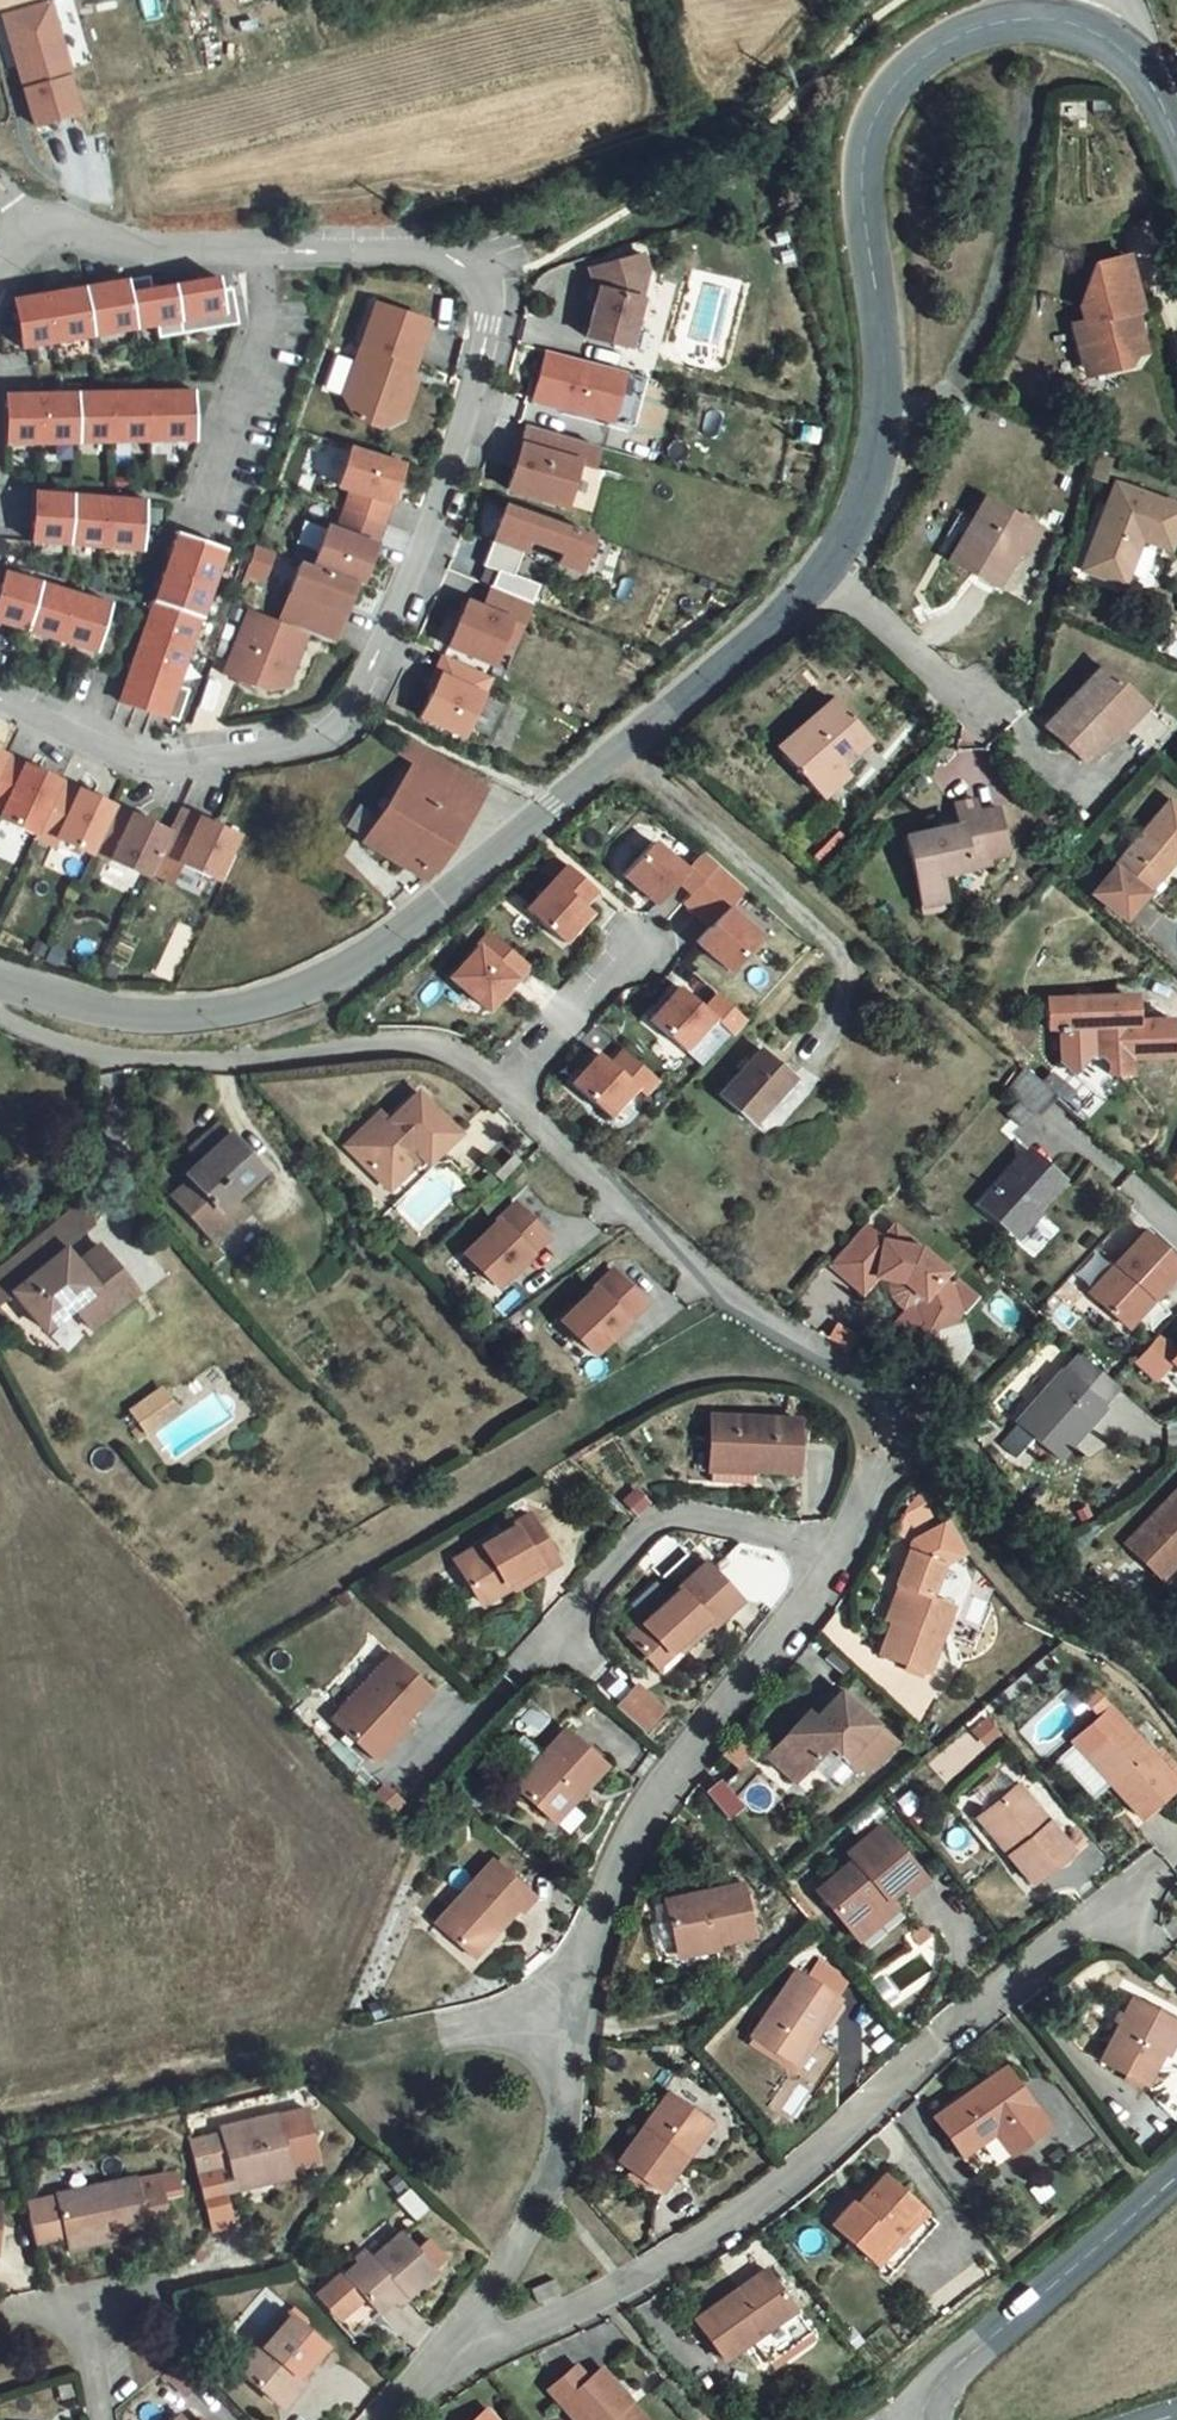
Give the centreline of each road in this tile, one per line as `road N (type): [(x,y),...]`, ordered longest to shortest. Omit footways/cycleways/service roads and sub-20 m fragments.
road 1 (unclassified): [(33,205),(138,244),(431,243),(510,263),(468,472),(361,711),(254,741),(147,750),(0,675)]
road 2 (residential): [(838,1552),(649,1807),(599,1915),(572,2029),(558,2161),(515,2247),(438,2360)]
road 3 (residential): [(1154,1863),(715,2231),(523,2335),(438,2360)]
road 4 (secondary): [(165,1027),(274,1015),(391,954),(589,797),(829,572)]
road 5 (secondary): [(829,572),(865,515),(886,417),(864,226),(863,168),(880,114),(901,84),(940,54),(984,31),(1030,26)]
road 6 (residential): [(890,1385),(731,1291),(517,1084)]
road 7 (residential): [(516,1666),(642,1533),(686,1516),(838,1552)]
road 8 (residential): [(517,1084),(446,1024),(368,1024),(204,1049),(165,1027)]
road 9 (secondary): [(1176,2173),(939,2385),(926,2419)]
road 10 (residential): [(682,926),(517,1084)]
road 11 (residential): [(992,719),(829,572)]
road 12 (secondary): [(1030,26),(1106,42),(1146,70),(1176,137)]
road 13 (secondary): [(0,983),(102,1017),(165,1027)]
road 14 (residential): [(73,2300),(100,2419)]

